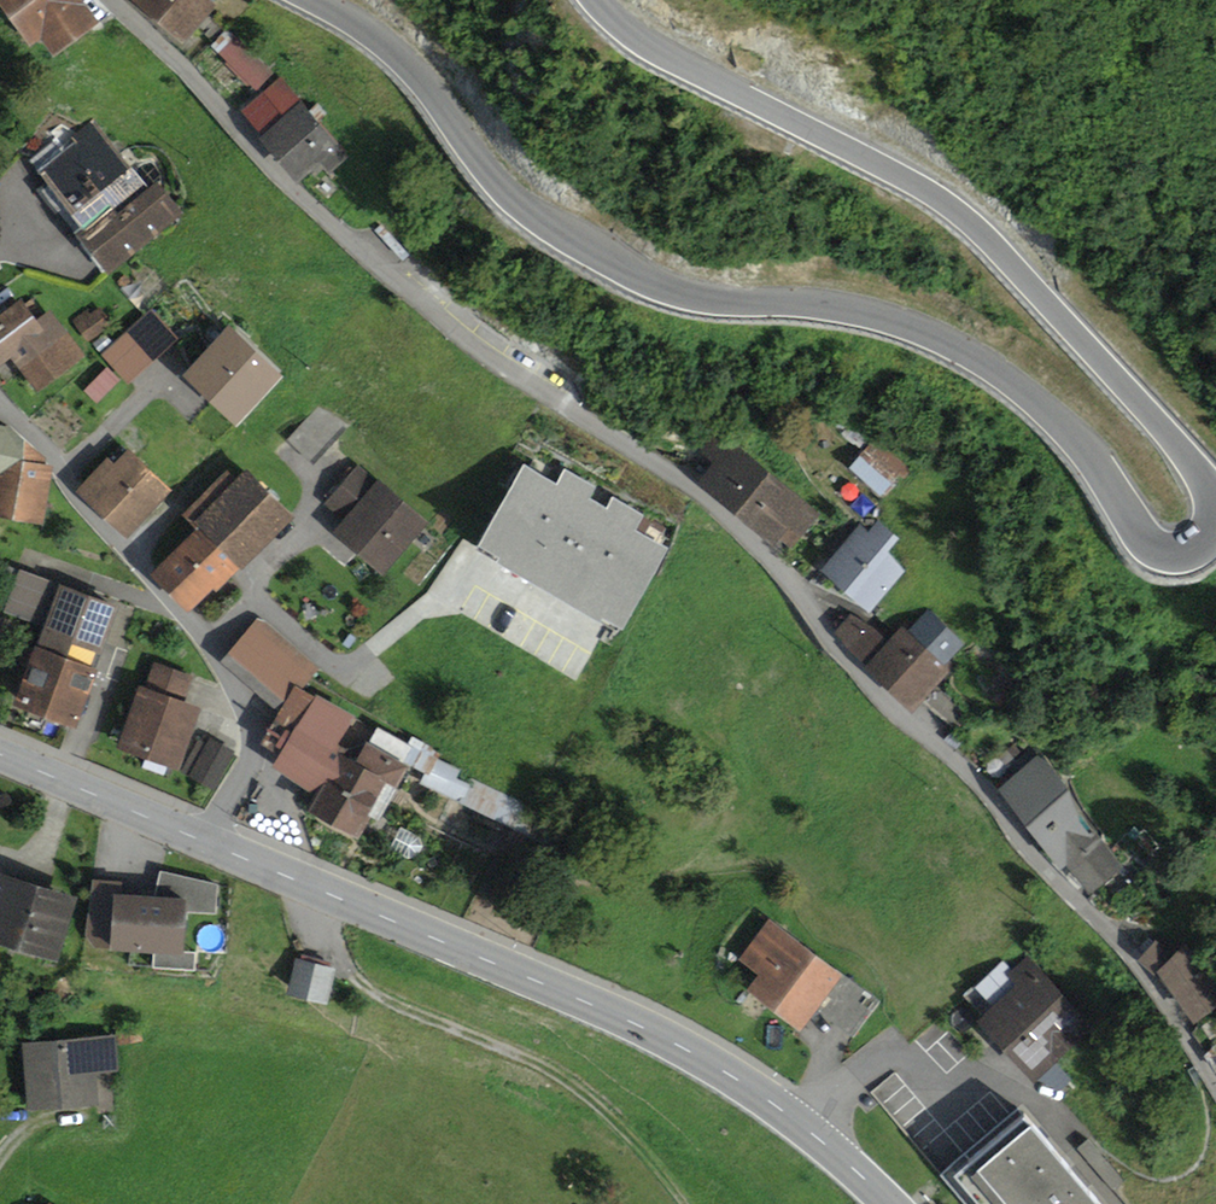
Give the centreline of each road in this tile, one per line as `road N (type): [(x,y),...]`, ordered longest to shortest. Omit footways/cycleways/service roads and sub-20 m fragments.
road 1 (residential): [(114,0),(175,55),(266,162),(461,334),(675,473),(782,566),(832,642),(988,790),(1046,869),(1120,943),(1215,1083)]
road 2 (tertiary): [(320,0),(380,36),(517,201),(654,280),(723,303),(832,306),(936,334),(1017,385),(1088,451),(1146,545),(1171,556),(1192,549),(1215,522)]
road 3 (tertiary): [(1215,509),(1209,483),(958,212),(875,158),(641,38),(600,0)]
road 4 (tertiary): [(209,841),(617,1014),(777,1103),(896,1203)]
road 5 (residential): [(209,841),(254,764),(256,727),(245,695),(0,402)]
road 6 (track): [(329,893),(321,914),(327,943),(377,995),(555,1074),(603,1109),(682,1203)]
road 7 (tertiary): [(0,754),(209,841)]

